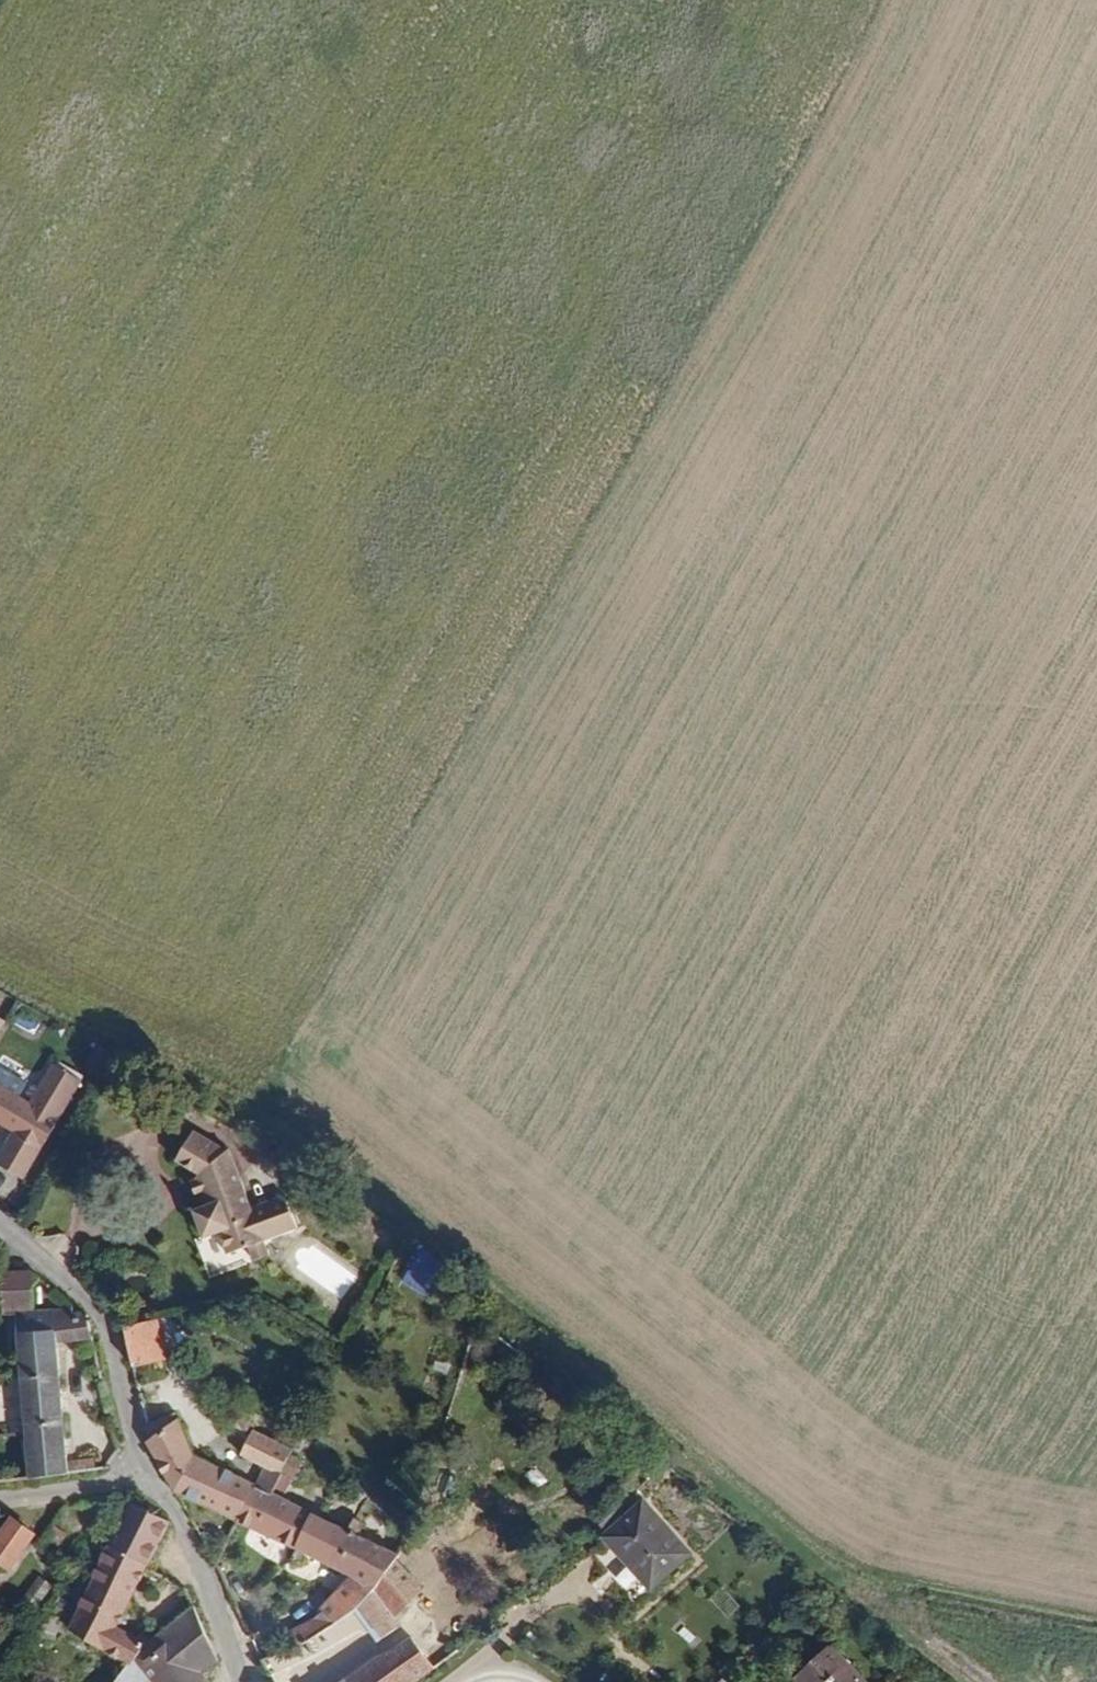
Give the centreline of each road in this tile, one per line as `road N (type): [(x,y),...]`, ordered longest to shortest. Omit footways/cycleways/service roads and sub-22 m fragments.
road 1 (residential): [(0,1231),(96,1316),(136,1477)]
road 2 (residential): [(136,1477),(175,1518),(232,1644),(241,1681)]
road 3 (residential): [(136,1477),(0,1503)]

